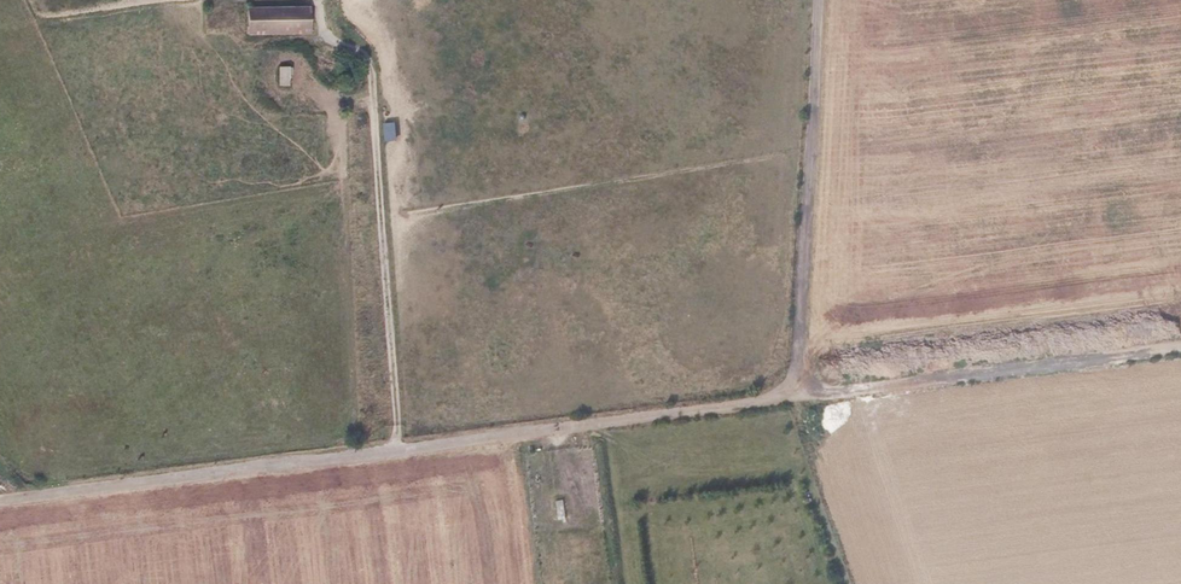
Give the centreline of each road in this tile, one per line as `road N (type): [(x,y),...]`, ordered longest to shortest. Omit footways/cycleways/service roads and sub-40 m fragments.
road 1 (track): [(786,402),(0,499)]
road 2 (track): [(399,450),(371,61),(365,51),(320,37)]
road 3 (track): [(815,0),(786,402)]
road 4 (track): [(786,402),(1180,351)]

